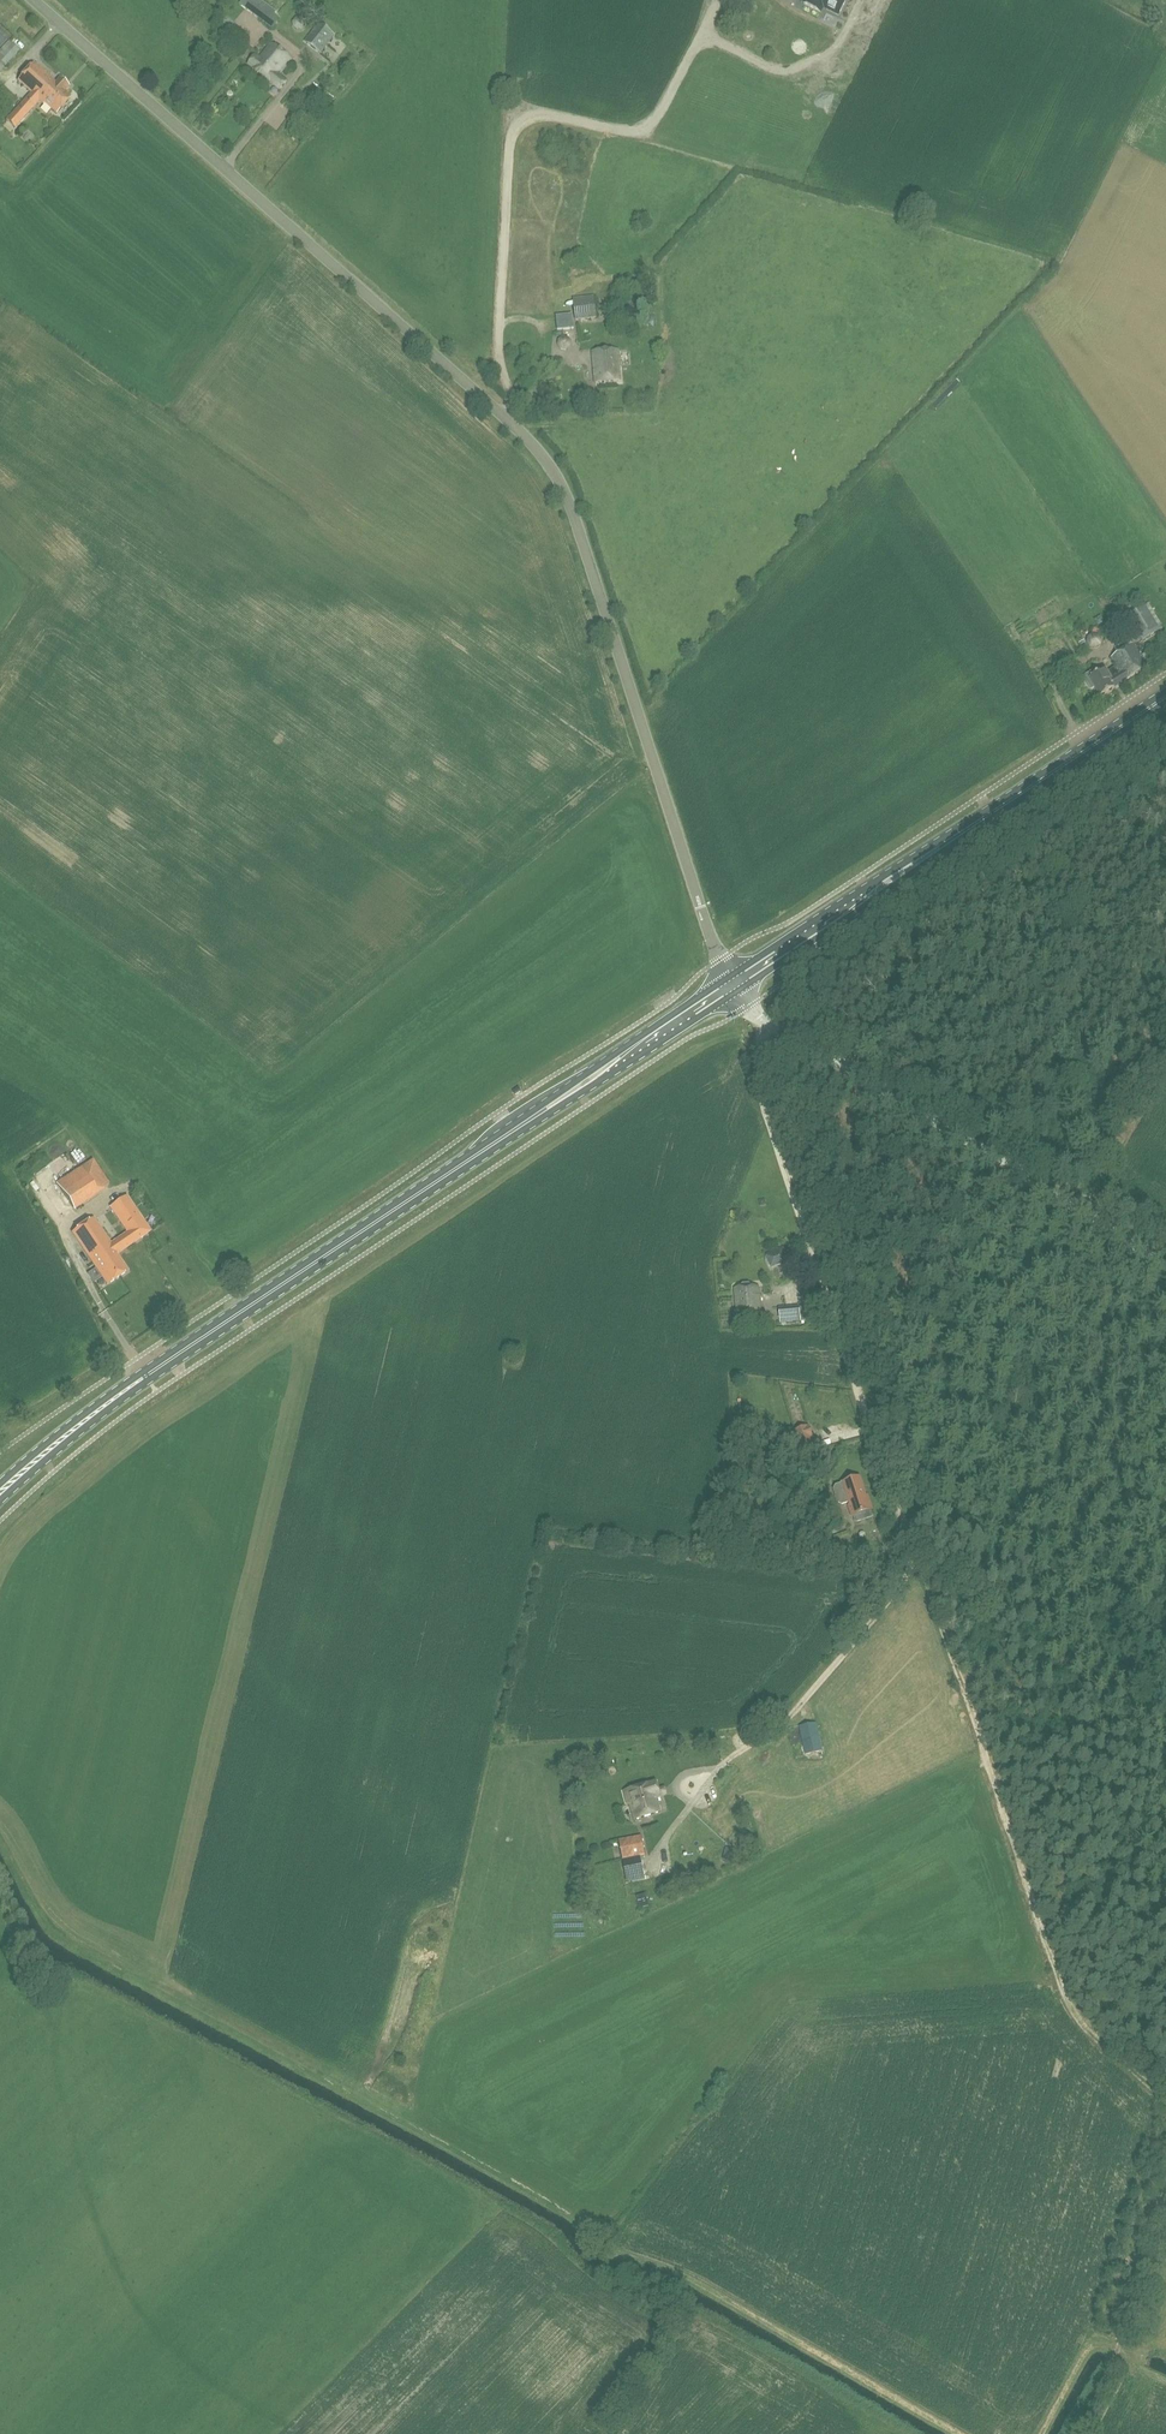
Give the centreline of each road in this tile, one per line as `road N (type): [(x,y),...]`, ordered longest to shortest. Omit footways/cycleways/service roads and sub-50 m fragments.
road 1 (tertiary): [(735,986),(720,961),(566,493),(548,464),(35,0)]
road 2 (track): [(1165,2088),(1074,1988),(794,1191),(760,1083),(763,1024)]
road 3 (primary): [(0,1496),(147,1377),(735,986)]
road 4 (track): [(703,35),(661,110),(641,129),(540,114),(523,118),(510,133),(499,353),(514,410)]
road 5 (primary): [(735,986),(1165,696)]
road 6 (tertiary): [(1165,1262),(763,1024),(735,986)]
road 7 (track): [(1075,2433),(1112,2364),(1165,2194)]
road 8 (track): [(849,26),(830,55),(787,71),(703,35)]

